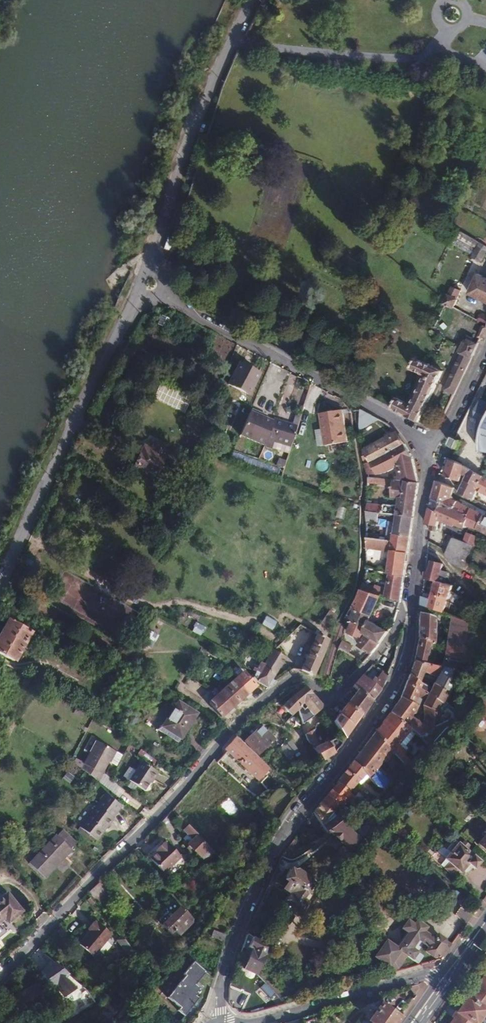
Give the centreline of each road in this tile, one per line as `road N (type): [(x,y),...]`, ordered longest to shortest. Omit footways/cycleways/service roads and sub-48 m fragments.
road 1 (residential): [(411,603),(331,700),(305,678),(293,679),(233,729),(0,976)]
road 2 (residential): [(211,1022),(242,923),(283,836),(394,692),(411,603)]
road 3 (residential): [(0,581),(141,298)]
road 4 (residential): [(427,441),(163,296)]
road 5 (residential): [(152,272),(191,138),(247,0)]
road 6 (residential): [(438,979),(427,975),(262,1022)]
road 7 (residential): [(411,603),(431,476),(427,441)]

